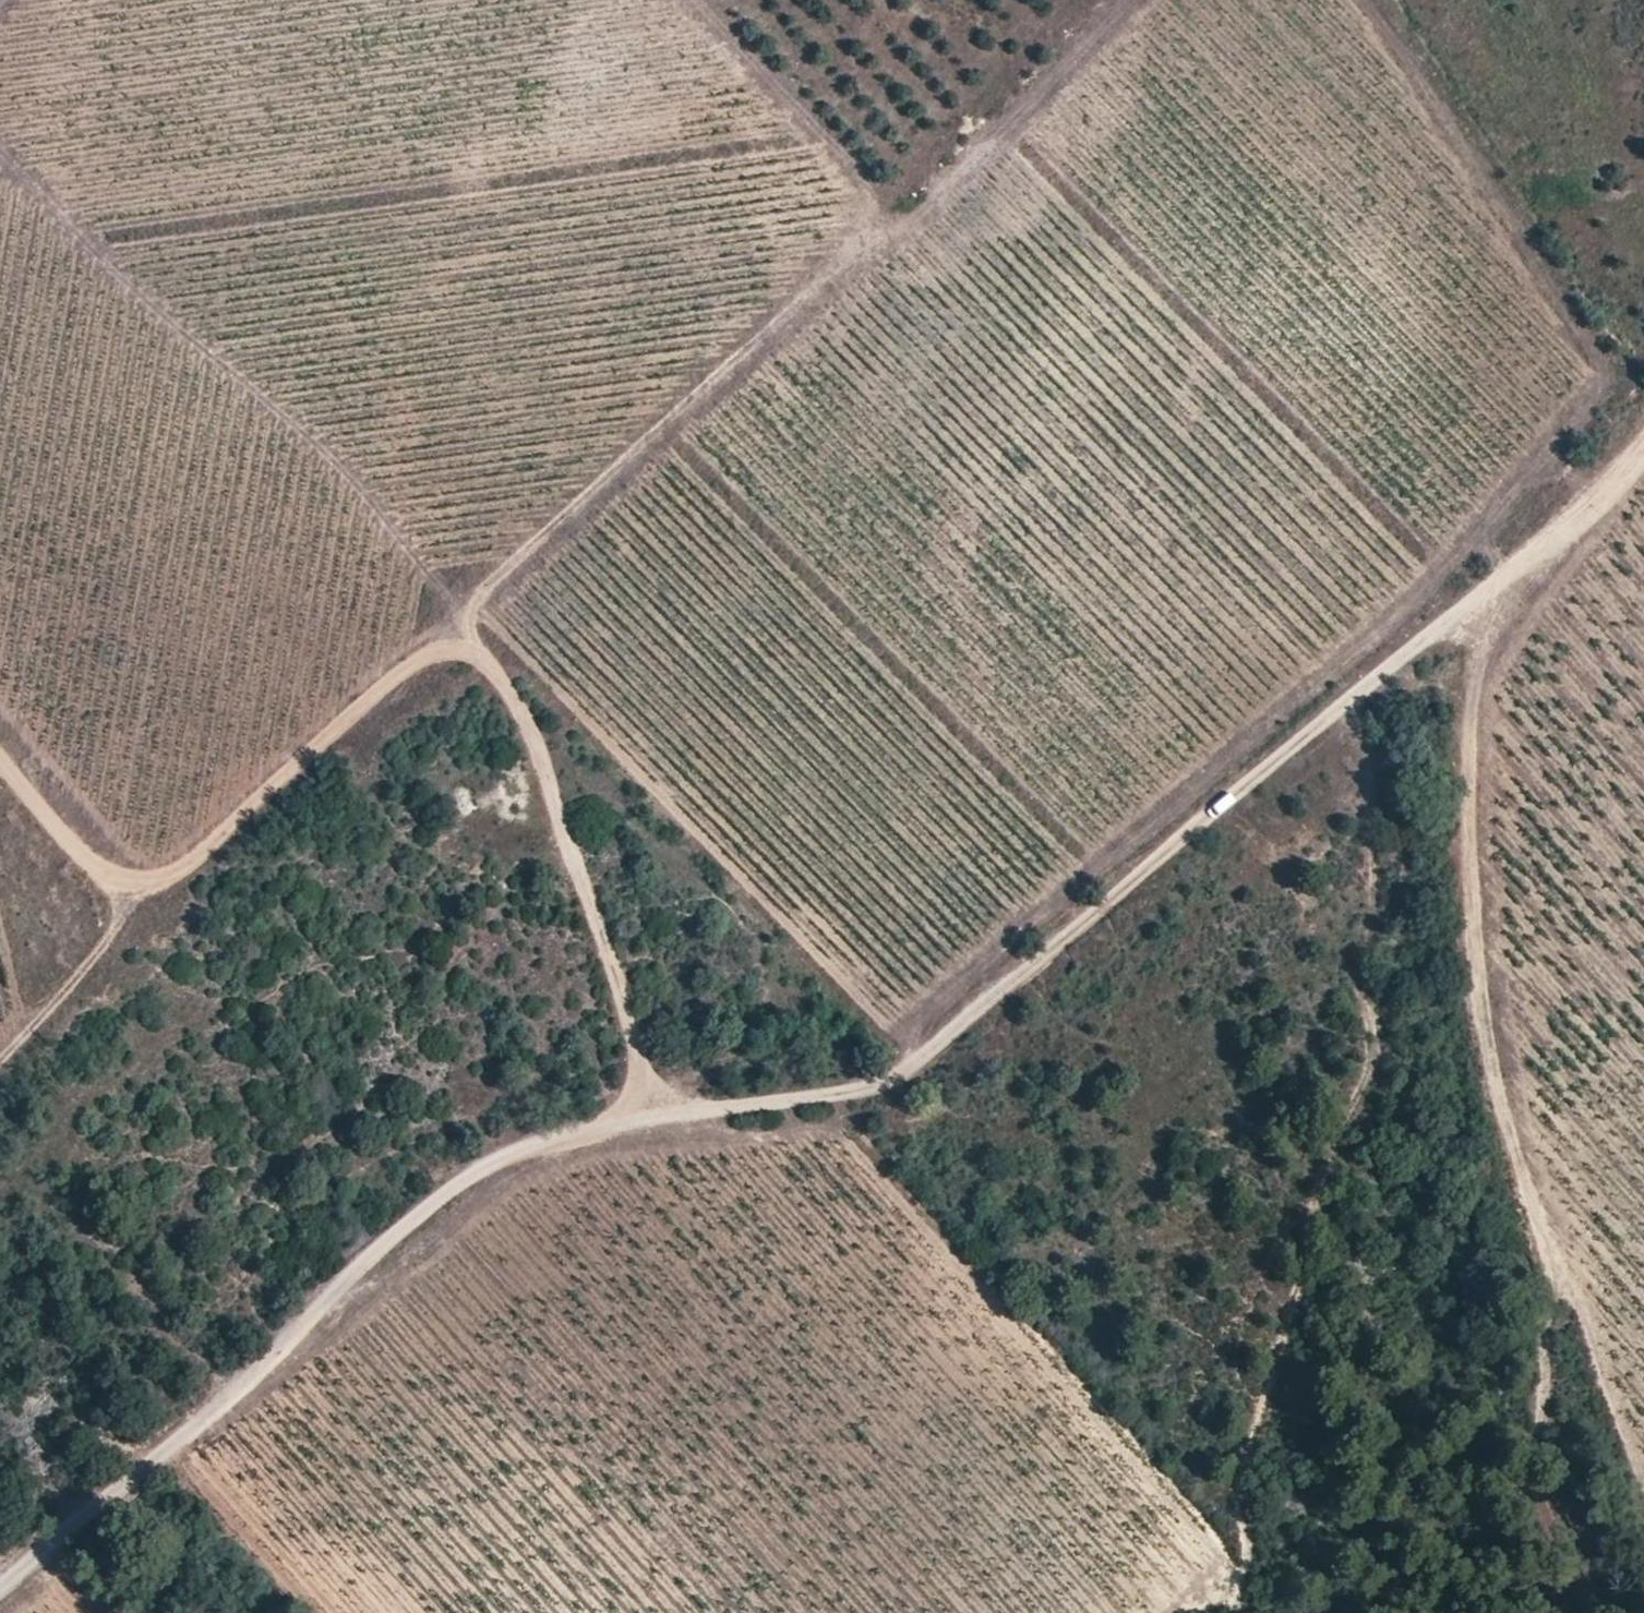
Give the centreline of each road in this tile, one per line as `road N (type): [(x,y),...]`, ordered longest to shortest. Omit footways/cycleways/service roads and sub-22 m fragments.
road 1 (track): [(0,1581),(420,1210),(503,1156),(582,1124),(819,1094),(942,1064),(987,1003),(1514,558),(1643,428)]

